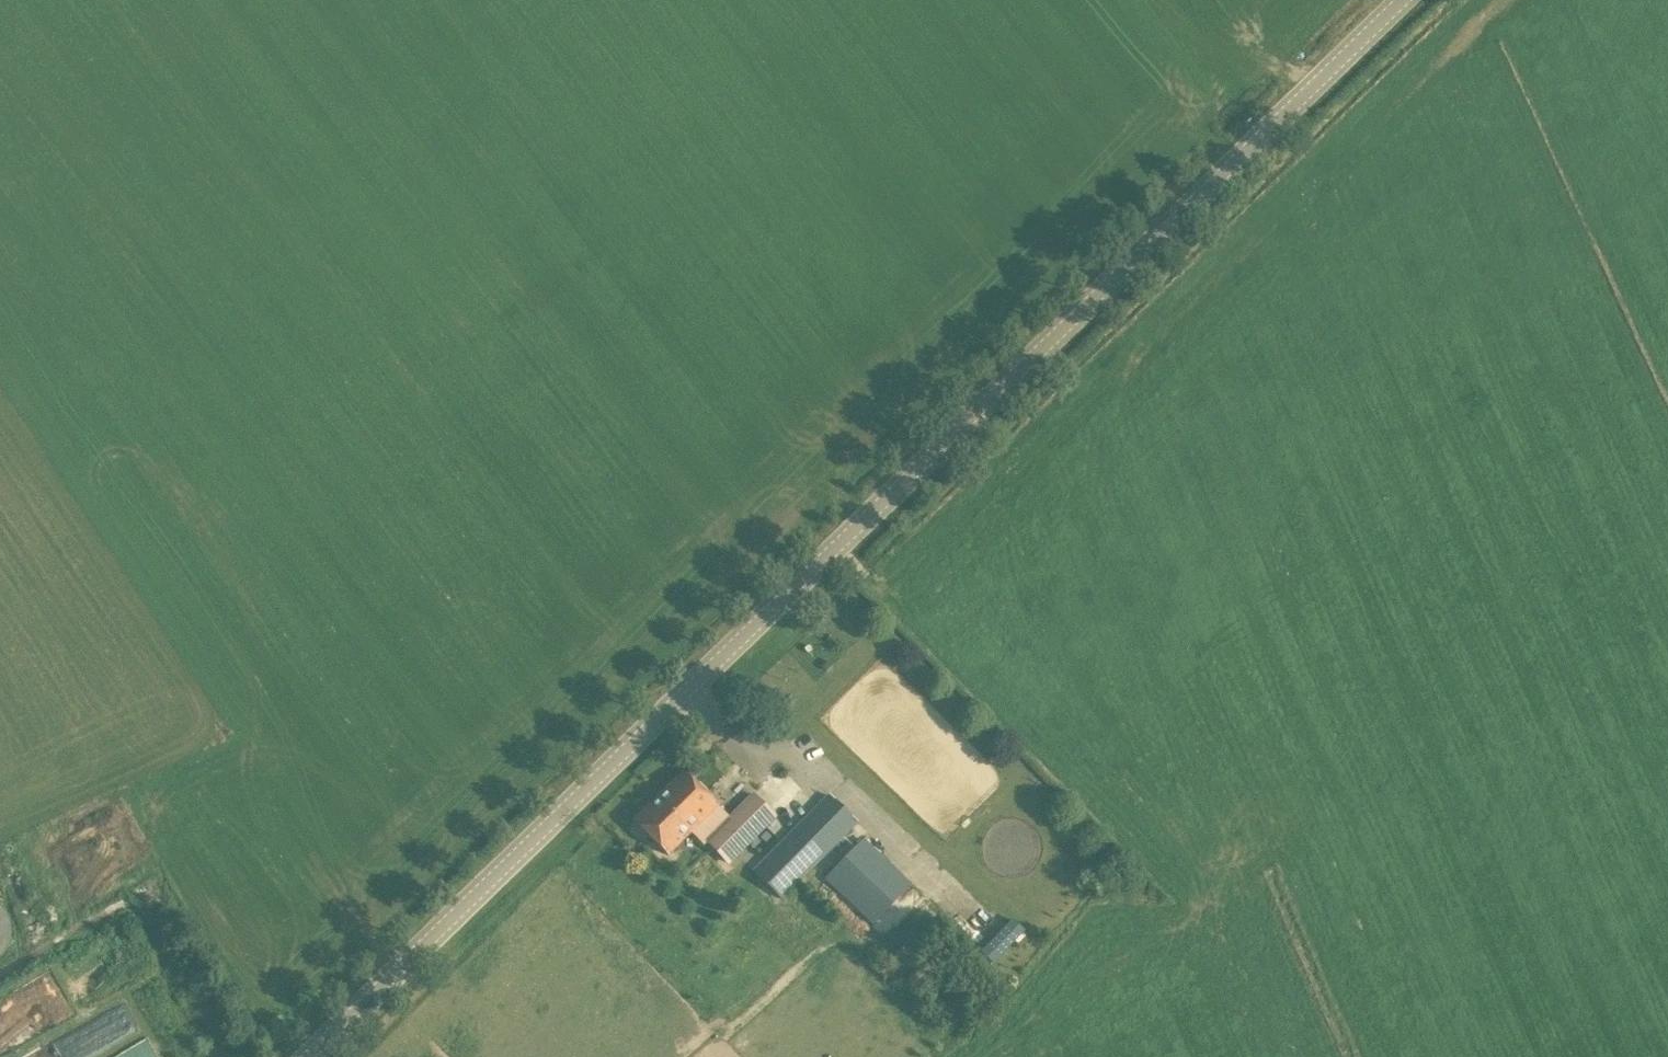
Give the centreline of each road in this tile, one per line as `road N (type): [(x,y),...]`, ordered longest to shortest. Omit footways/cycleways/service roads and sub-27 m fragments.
road 1 (tertiary): [(309,1056),(1404,0)]

